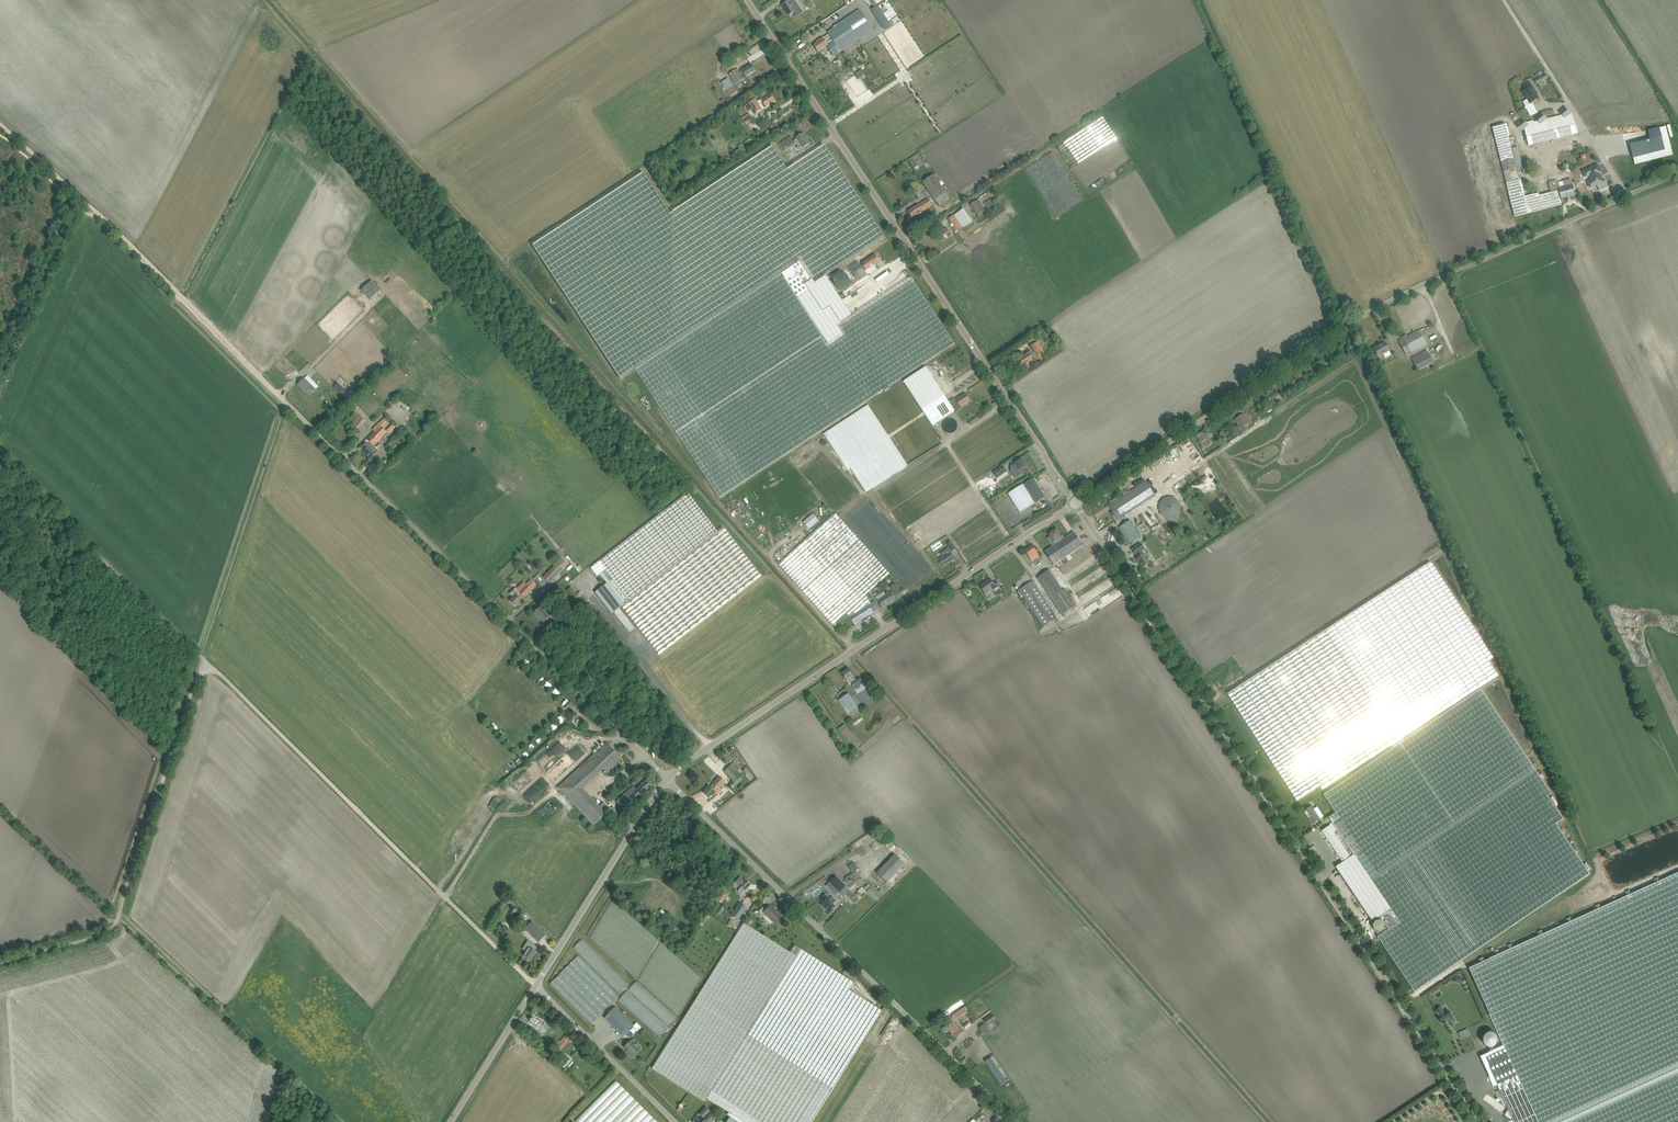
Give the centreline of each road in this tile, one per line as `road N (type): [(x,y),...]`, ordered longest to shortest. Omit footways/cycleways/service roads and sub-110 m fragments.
road 1 (tertiary): [(1478,1121),(1076,503)]
road 2 (unclassified): [(667,780),(280,397)]
road 3 (tertiary): [(667,780),(1076,503)]
road 4 (unclassified): [(1013,1121),(667,780)]
road 5 (track): [(216,670),(537,986)]
road 6 (tertiary): [(1076,503),(1345,325),(1445,275)]
road 7 (track): [(216,670),(196,687),(115,923),(98,937),(0,965)]
road 8 (track): [(280,397),(97,206),(0,124)]
road 9 (track): [(0,580),(46,634),(80,550),(93,549),(216,670)]
road 10 (tertiary): [(1076,503),(905,243)]
road 11 (tertiary): [(905,243),(746,0)]
road 12 (unclassified): [(1445,275),(1677,172)]
road 13 (tertiary): [(537,986),(667,780)]
road 14 (track): [(46,634),(66,658),(0,807)]
road 15 (unclassified): [(675,1121),(537,986)]
road 16 (unclassified): [(905,243),(1047,150)]
road 17 (tertiary): [(450,1121),(537,986)]

